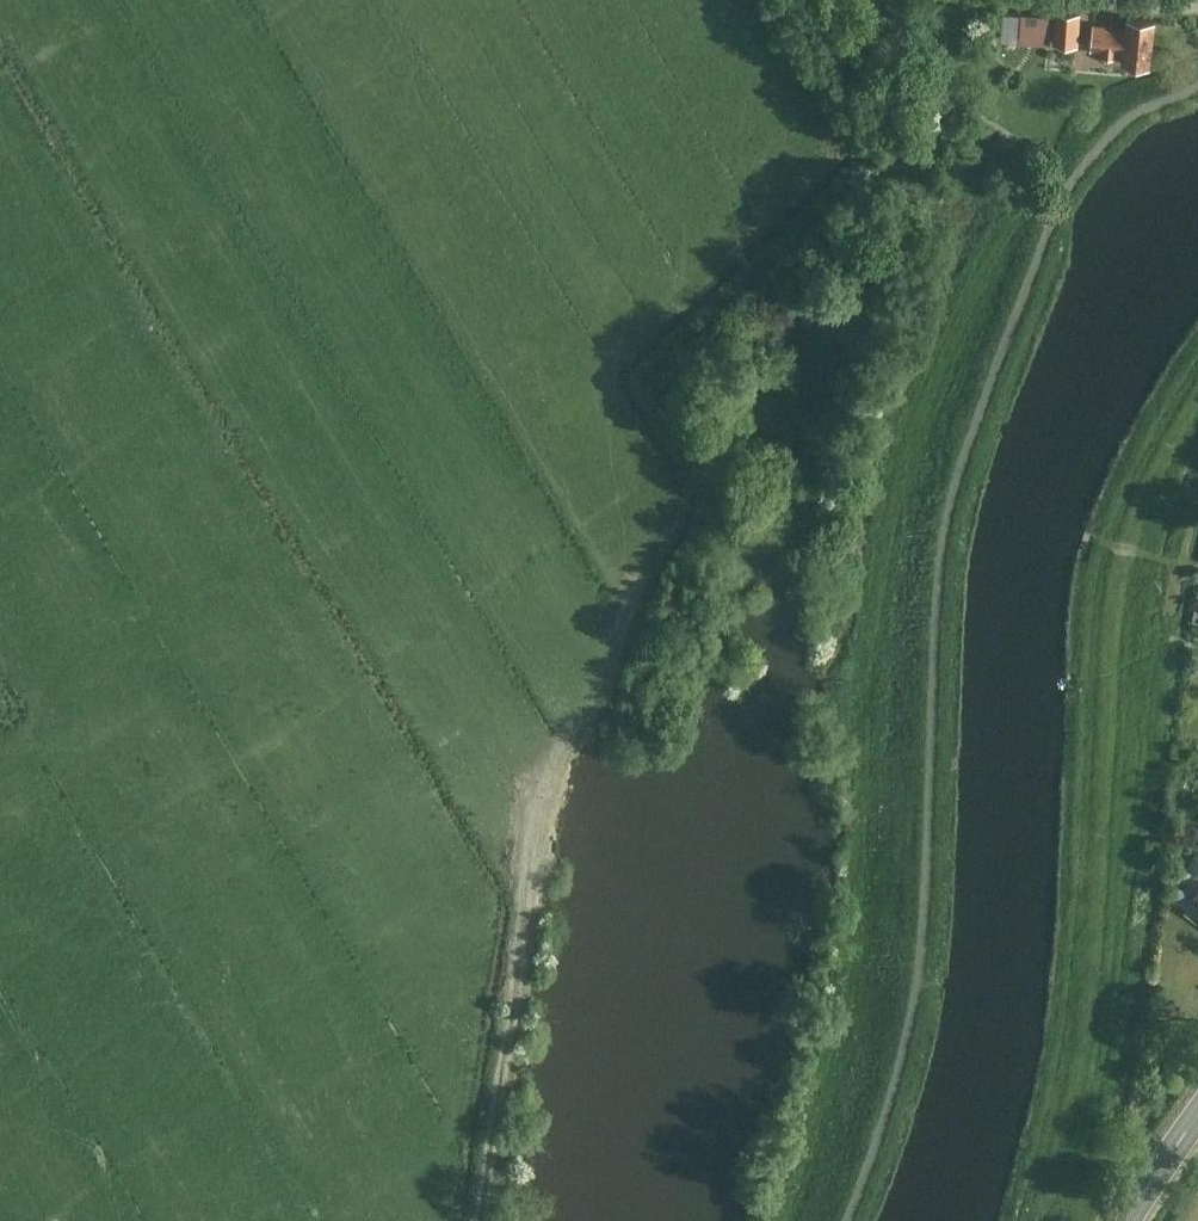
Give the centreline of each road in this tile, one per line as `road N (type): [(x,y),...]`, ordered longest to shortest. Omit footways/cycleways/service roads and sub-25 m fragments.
road 1 (unclassified): [(1060,0),(1163,8),(1197,1)]

